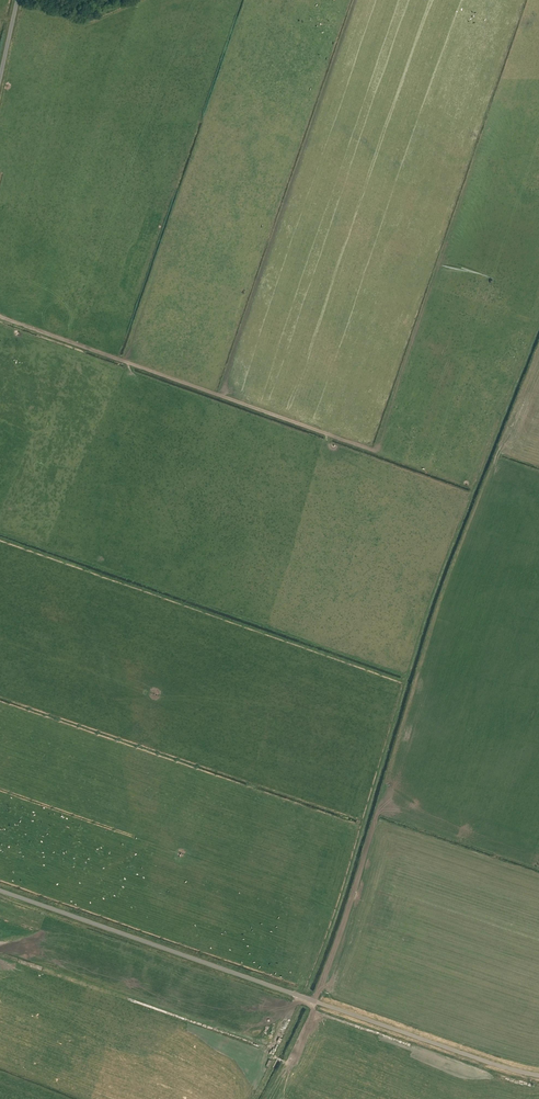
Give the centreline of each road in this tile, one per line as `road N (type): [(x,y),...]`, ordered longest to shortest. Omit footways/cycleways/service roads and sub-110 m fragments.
road 1 (unclassified): [(538,1075),(0,891)]

